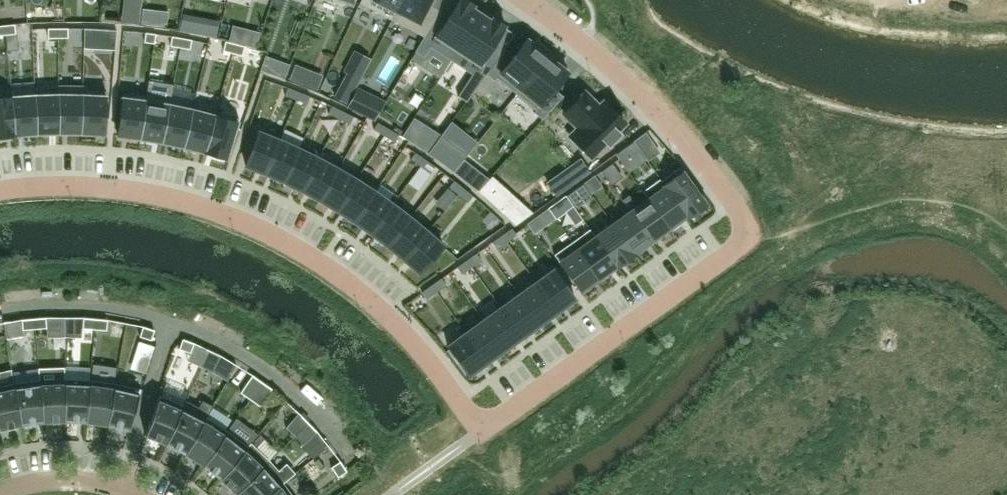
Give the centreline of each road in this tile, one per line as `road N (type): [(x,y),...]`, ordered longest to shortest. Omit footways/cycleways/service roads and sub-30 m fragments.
road 1 (residential): [(0,190),(107,185),(186,198),(250,220),(364,289),(485,429),(730,252),(744,233),(740,210),(629,80),(525,0)]
road 2 (residential): [(0,493),(82,480),(137,494)]

